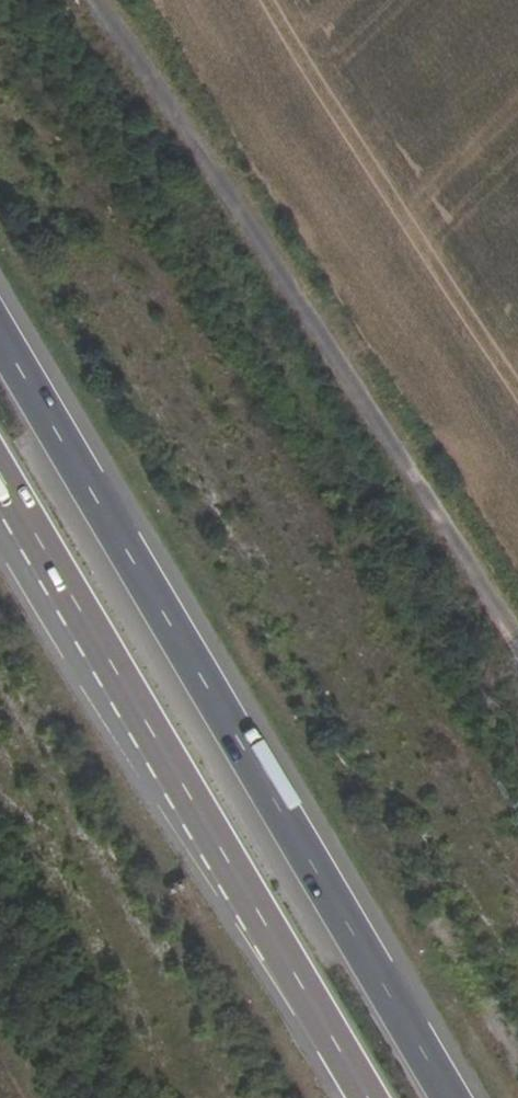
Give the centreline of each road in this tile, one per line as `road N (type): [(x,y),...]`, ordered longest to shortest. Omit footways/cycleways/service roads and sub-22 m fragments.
road 1 (trunk): [(451,1097),(0,336)]
road 2 (track): [(80,0),(517,640)]
road 3 (trunk): [(0,483),(364,1097)]

